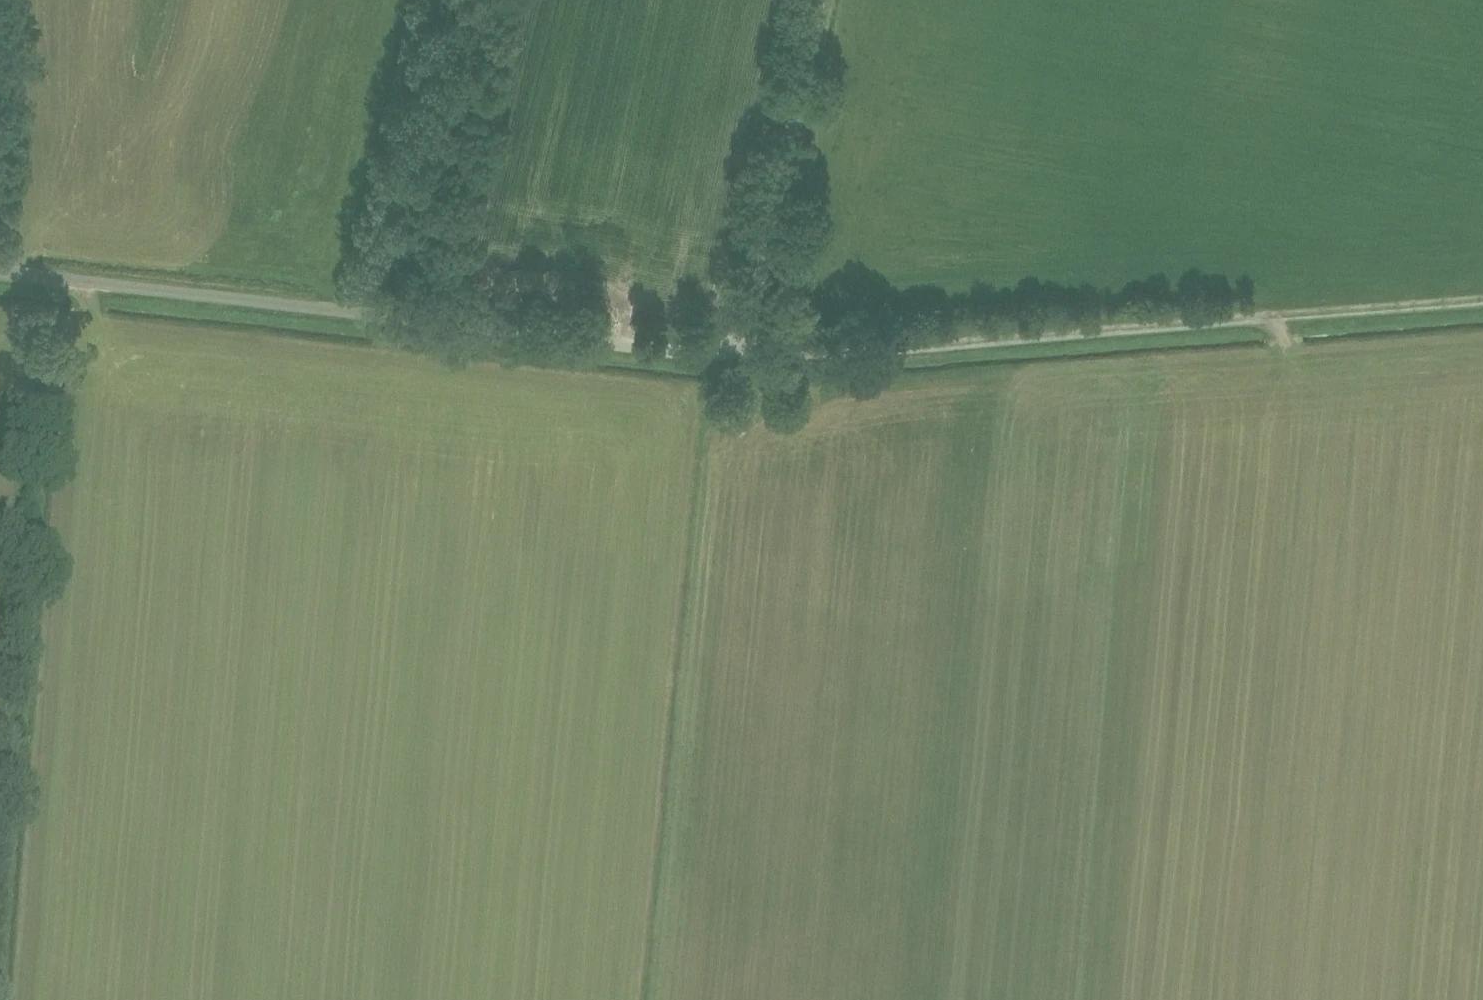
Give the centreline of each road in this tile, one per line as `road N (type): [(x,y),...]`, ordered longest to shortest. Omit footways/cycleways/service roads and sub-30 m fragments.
road 1 (unclassified): [(0,275),(650,350),(743,353),(820,0)]
road 2 (track): [(743,353),(1482,303)]

